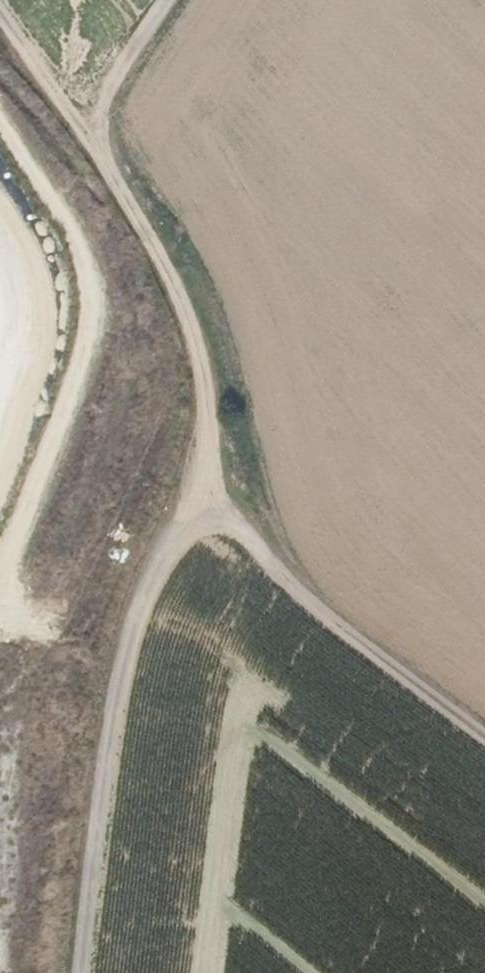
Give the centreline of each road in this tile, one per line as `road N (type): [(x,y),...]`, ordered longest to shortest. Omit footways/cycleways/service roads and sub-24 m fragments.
road 1 (track): [(0,20),(84,131),(166,272),(209,377),(218,474),(258,554),(484,749)]
road 2 (track): [(233,504),(182,557),(150,629),(96,972)]
road 3 (track): [(84,131),(173,0)]

